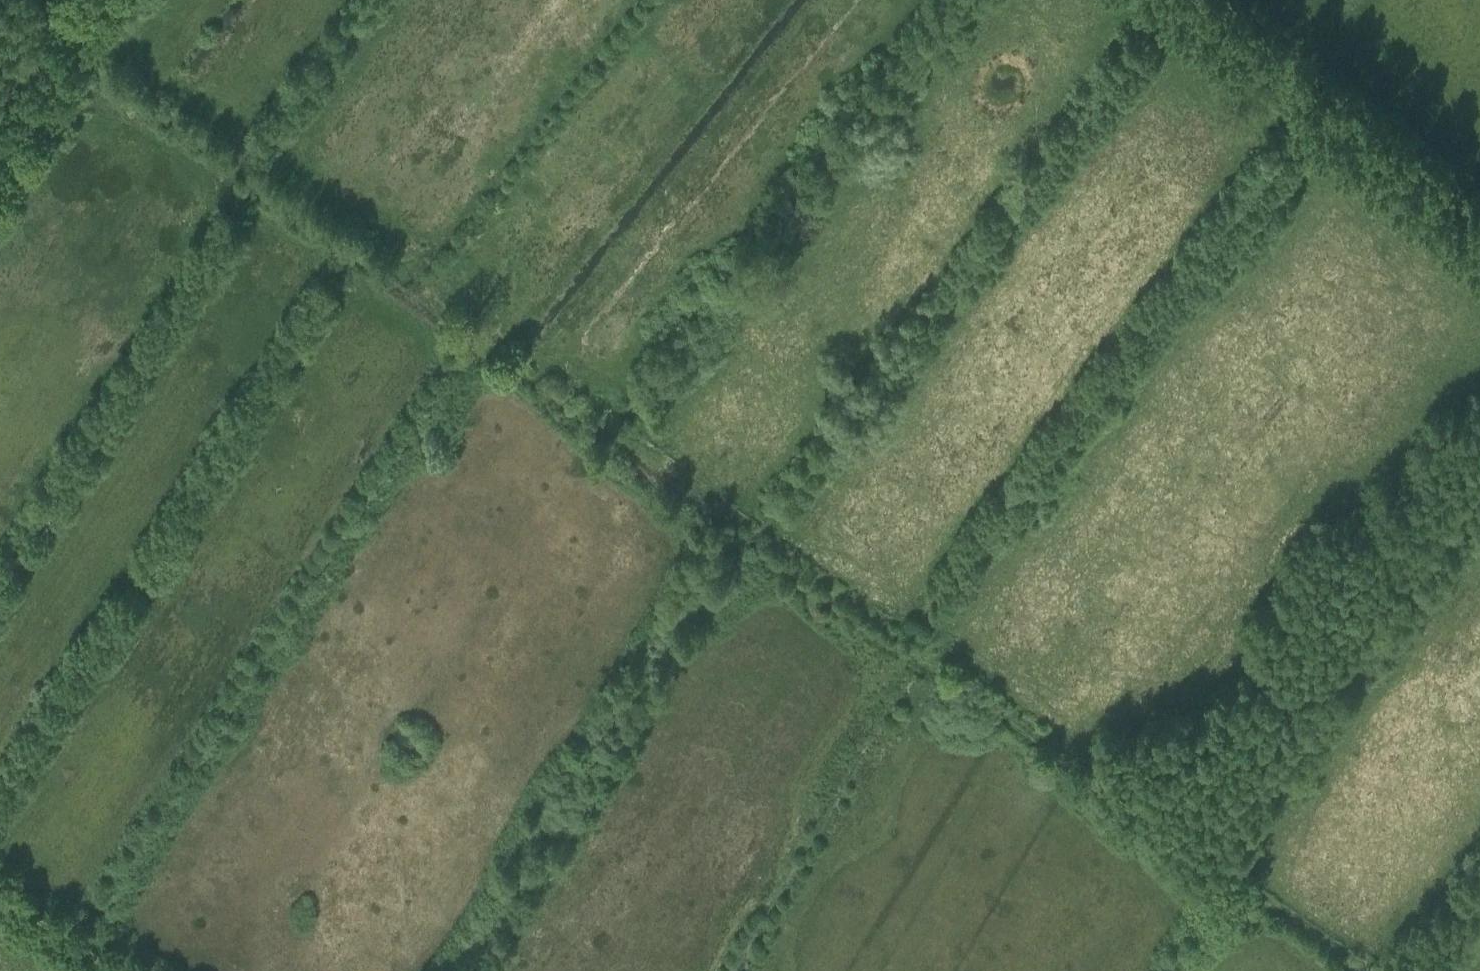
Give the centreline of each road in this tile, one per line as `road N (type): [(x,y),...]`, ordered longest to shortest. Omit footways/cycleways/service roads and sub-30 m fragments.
road 1 (track): [(1198,0),(1479,223)]
road 2 (track): [(94,0),(0,159)]
road 3 (track): [(0,895),(118,970)]

